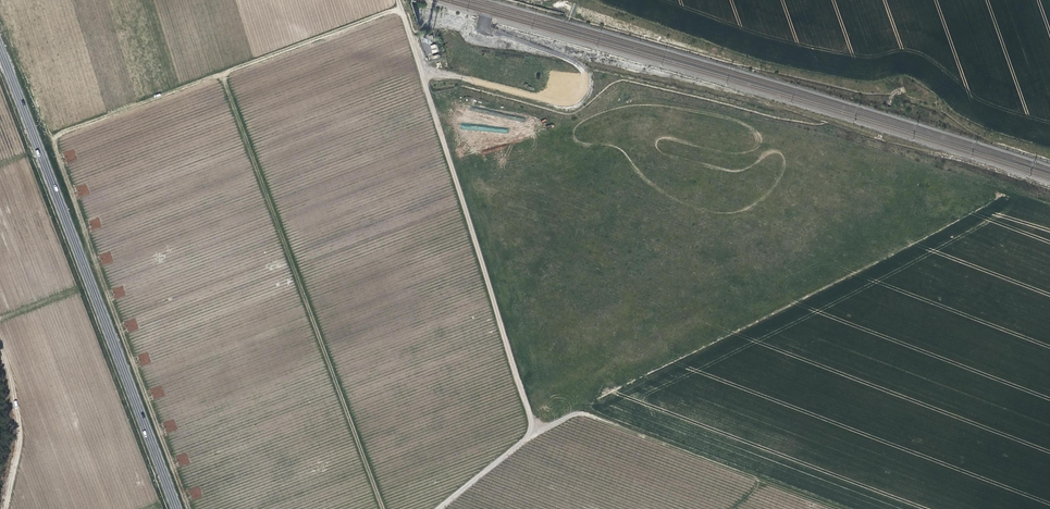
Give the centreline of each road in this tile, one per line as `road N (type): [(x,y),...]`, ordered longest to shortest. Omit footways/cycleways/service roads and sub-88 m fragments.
road 1 (track): [(398,0),(400,8),(51,135),(90,245),(80,255)]
road 2 (secondary): [(0,49),(176,508)]
road 3 (track): [(582,414),(838,508)]
road 4 (track): [(6,508),(20,429),(0,343)]
road 5 (unclassified): [(536,432),(439,508)]

